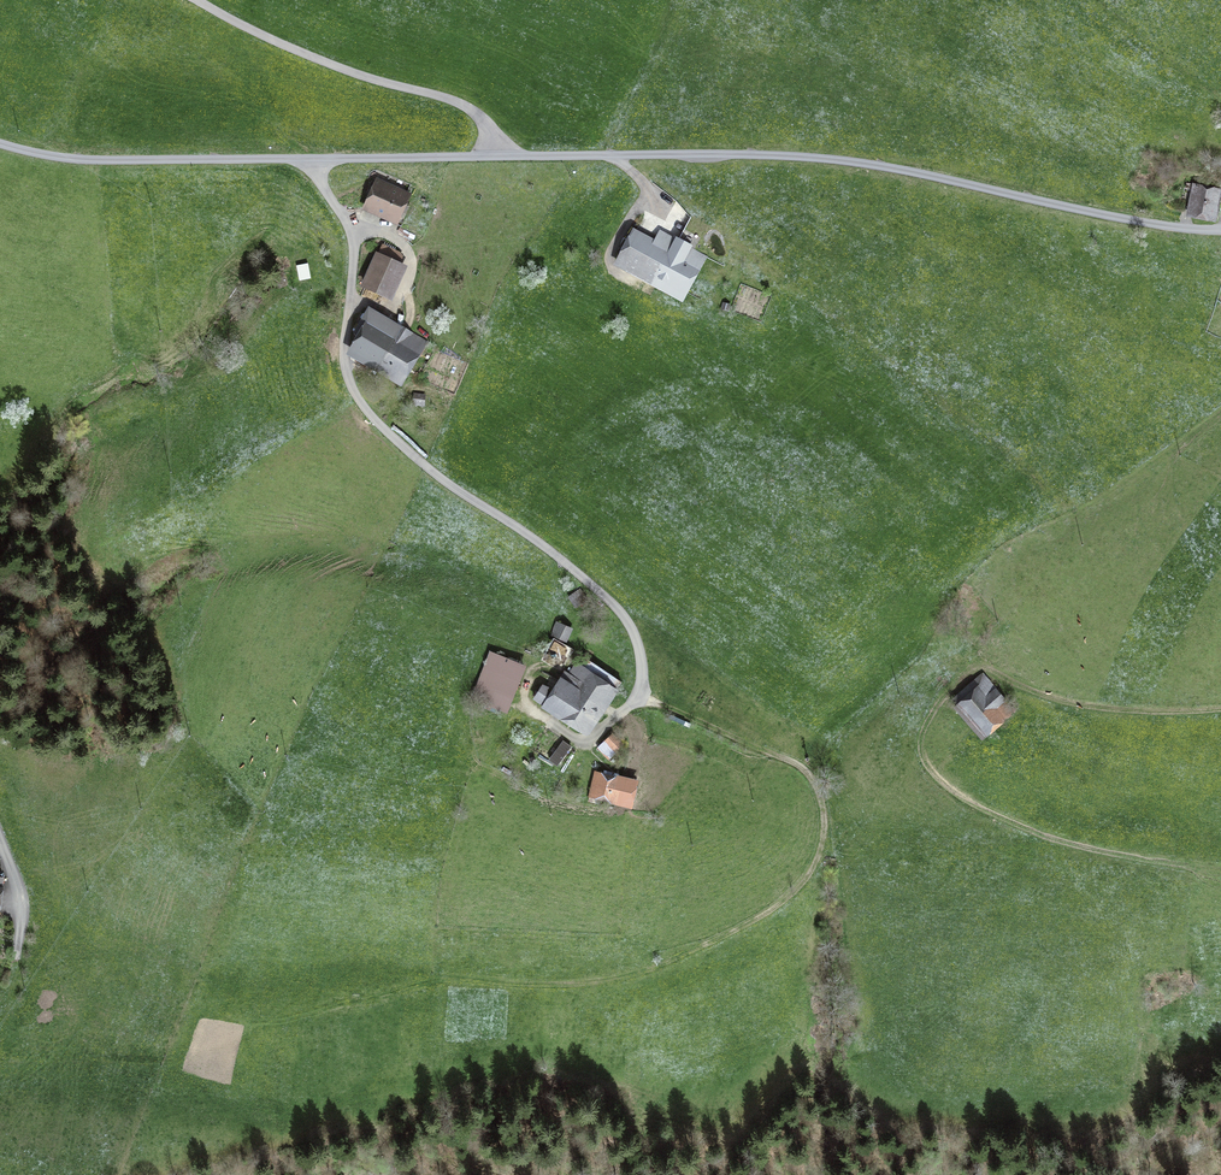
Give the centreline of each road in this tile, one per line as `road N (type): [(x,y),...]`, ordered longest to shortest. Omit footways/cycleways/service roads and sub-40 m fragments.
road 1 (unclassified): [(1220,230),(882,165),(760,152),(111,158),(0,141)]
road 2 (track): [(548,725),(587,749),(636,699),(640,665),(631,626),(533,537),(421,463),(369,414),(344,356),(348,219),(314,159)]
road 3 (track): [(636,699),(807,775),(824,817),(816,865),(751,926),(613,981),(461,981),(405,991)]
road 4 (track): [(1220,704),(1116,705),(1054,696),(987,665),(969,666),(929,713),(922,743),(929,767),(1018,825),(1200,866)]
road 5 (track): [(200,0),(305,53),(462,104),(490,128),(492,154)]
road 6 (track): [(348,219),(396,238),(410,278),(388,308),(350,300)]
road 7 (track): [(607,153),(647,191),(614,243),(610,264),(620,278)]
road 8 (track): [(16,957),(18,895),(0,840)]

